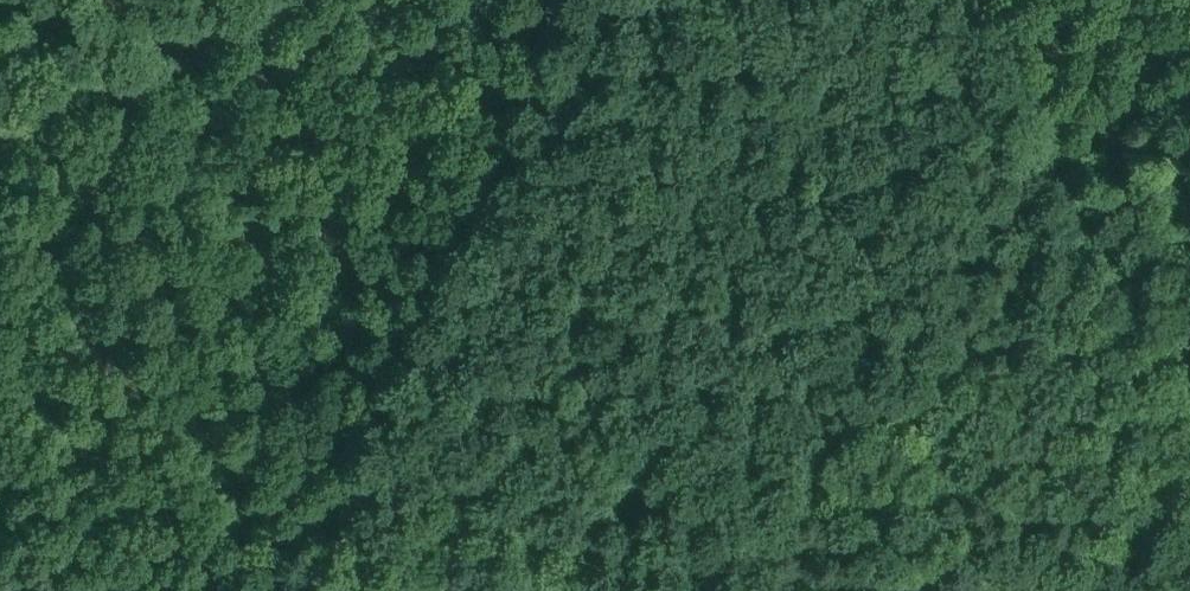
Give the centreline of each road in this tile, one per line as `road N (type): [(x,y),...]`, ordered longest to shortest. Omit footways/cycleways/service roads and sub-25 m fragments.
road 1 (track): [(980,0),(1189,387)]
road 2 (track): [(0,162),(301,0)]

